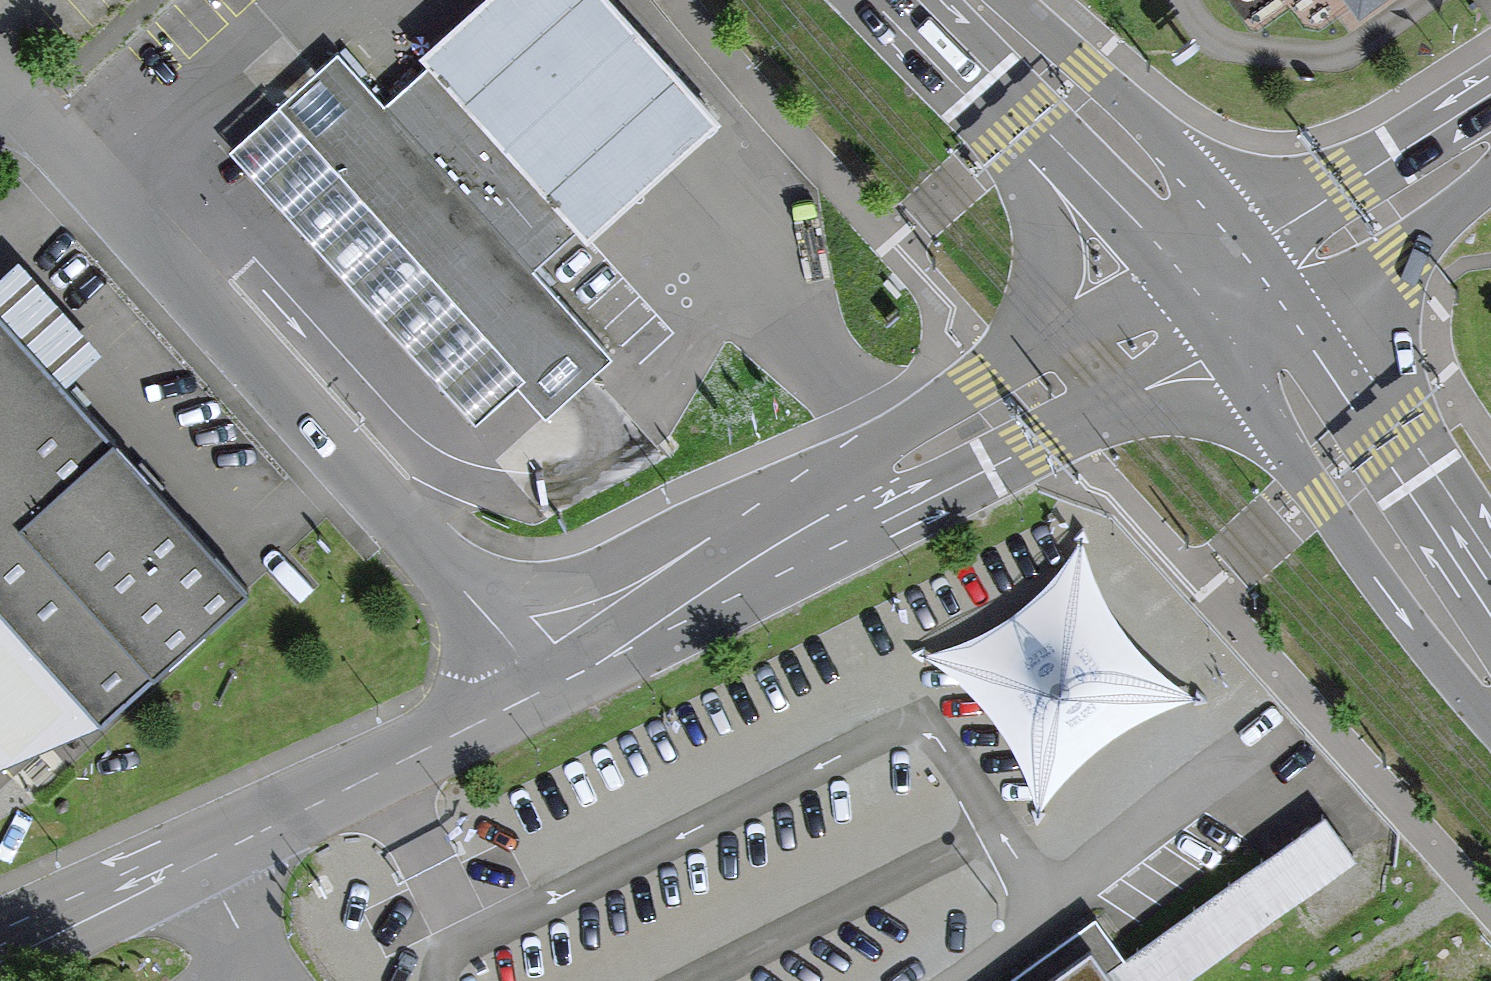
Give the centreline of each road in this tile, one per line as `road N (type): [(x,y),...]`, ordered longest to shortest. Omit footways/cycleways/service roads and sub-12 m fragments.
road 1 (unclassified): [(0,90),(447,565),(543,688)]
road 2 (unclassified): [(543,688),(630,666),(742,594),(1225,356)]
road 3 (unclassified): [(0,951),(543,688)]
road 4 (unclassified): [(987,383),(697,537),(601,610),(543,688)]
road 5 (unclassified): [(1225,356),(1432,652),(1490,694)]
road 6 (unclassified): [(1490,596),(1306,311)]
road 7 (unclassified): [(1250,236),(1200,171),(1012,0)]
road 8 (unclassified): [(1019,123),(1039,179),(1050,258),(1034,319),(987,383)]
road 9 (unclassified): [(1490,95),(1250,236)]
road 10 (unclassified): [(1306,311),(1395,258),(1490,176)]
road 11 (unclassified): [(1019,123),(1171,284)]
road 12 (unclassified): [(1171,284),(987,383)]
road 13 (unclassified): [(900,0),(1019,123)]

